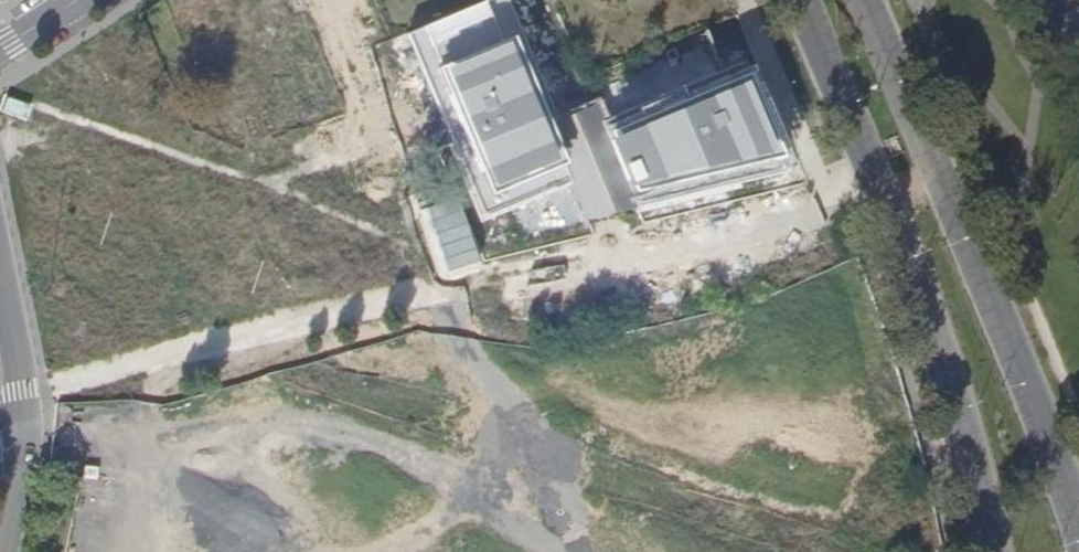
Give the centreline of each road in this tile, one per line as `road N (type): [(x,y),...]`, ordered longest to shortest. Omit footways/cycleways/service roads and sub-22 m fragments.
road 1 (primary): [(805,0),(937,326),(992,551)]
road 2 (primary): [(1078,510),(1036,385),(875,0)]
road 3 (residential): [(441,264),(338,0)]
road 4 (residential): [(25,420),(0,274)]
road 5 (residential): [(7,551),(25,420)]

